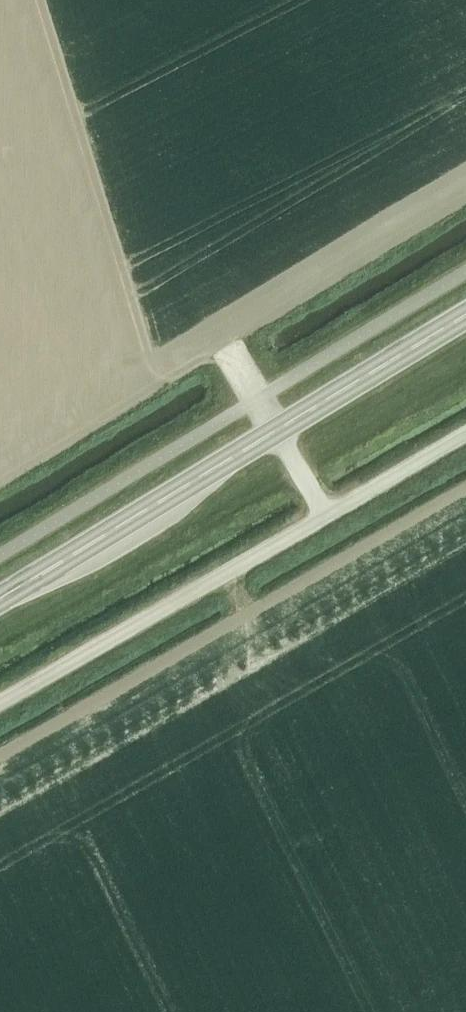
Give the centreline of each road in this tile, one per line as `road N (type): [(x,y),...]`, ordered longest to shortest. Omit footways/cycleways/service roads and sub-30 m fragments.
road 1 (secondary): [(0,599),(465,314)]
road 2 (unclassified): [(0,701),(465,435)]

